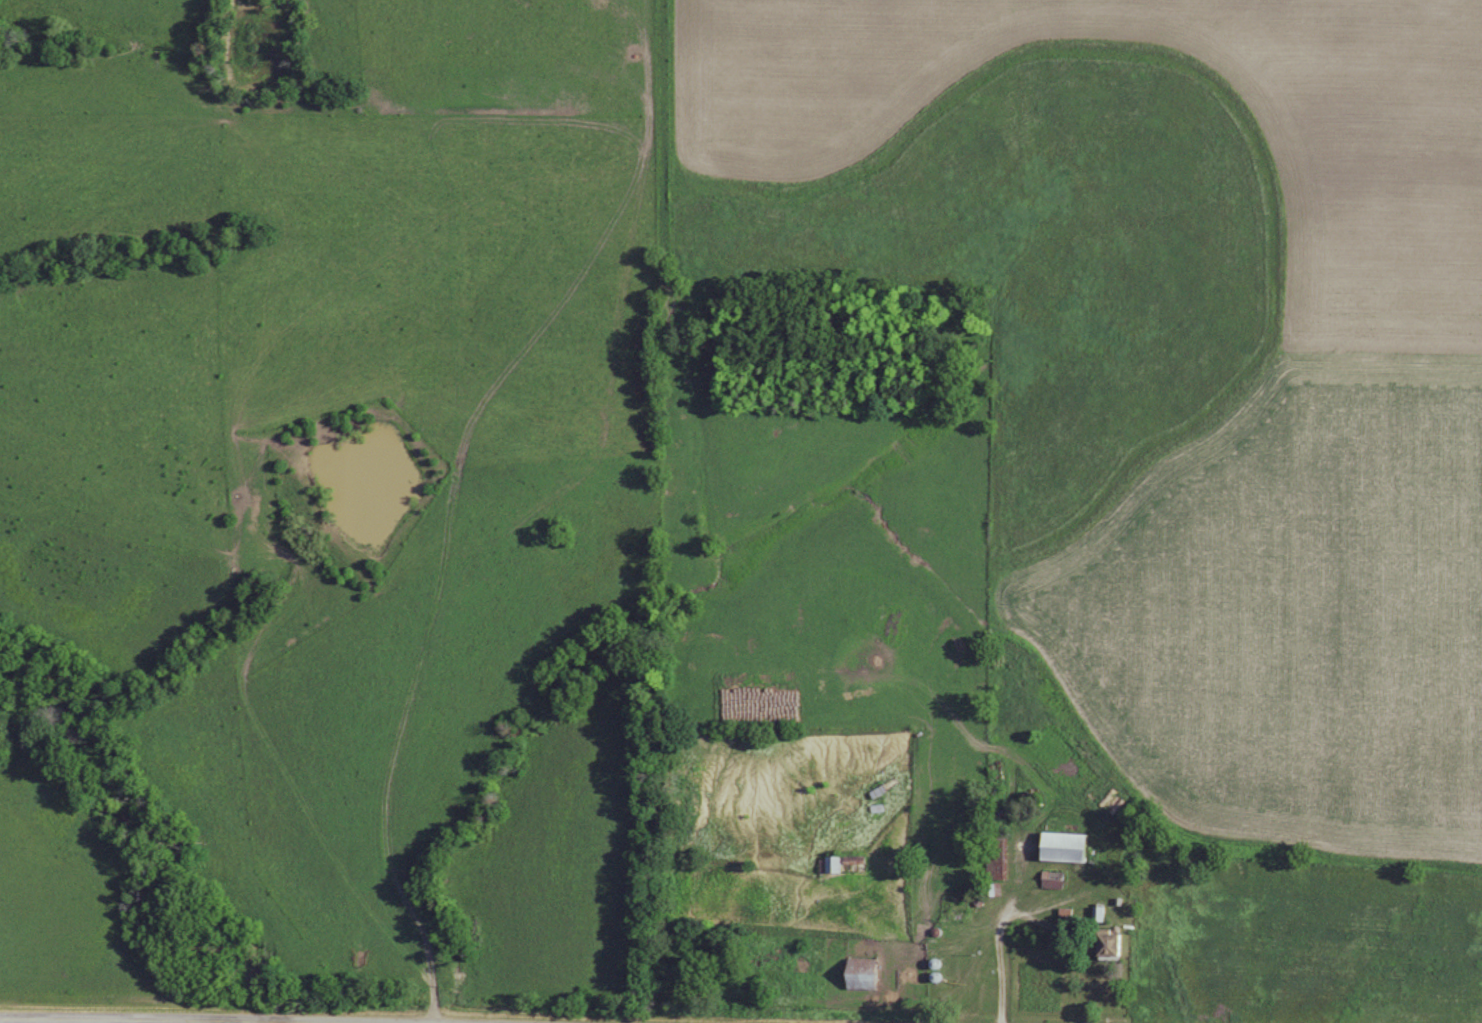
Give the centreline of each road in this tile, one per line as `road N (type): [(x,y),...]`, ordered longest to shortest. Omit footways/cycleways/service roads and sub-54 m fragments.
road 1 (tertiary): [(417,1022),(0,1018)]

